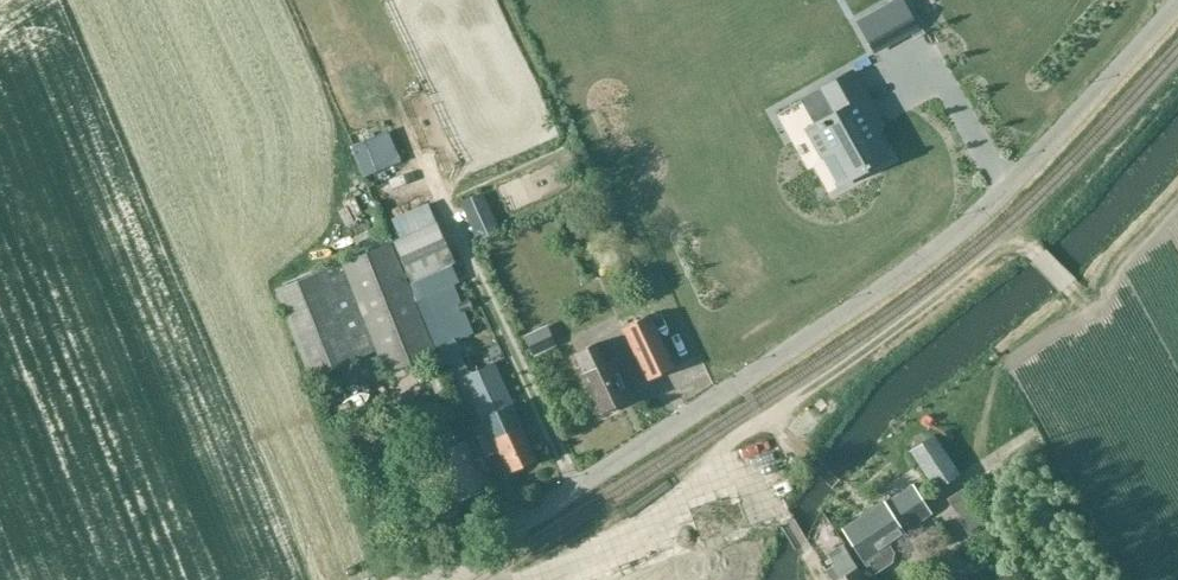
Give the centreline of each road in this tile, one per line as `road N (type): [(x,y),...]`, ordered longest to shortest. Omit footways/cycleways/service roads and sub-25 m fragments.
road 1 (unclassified): [(484,561),(511,528),(943,246),(1020,176),(1177,7)]
road 2 (track): [(1095,316),(1032,248),(1016,245),(763,421)]
road 3 (unclassified): [(537,579),(753,501),(786,525),(820,579)]

